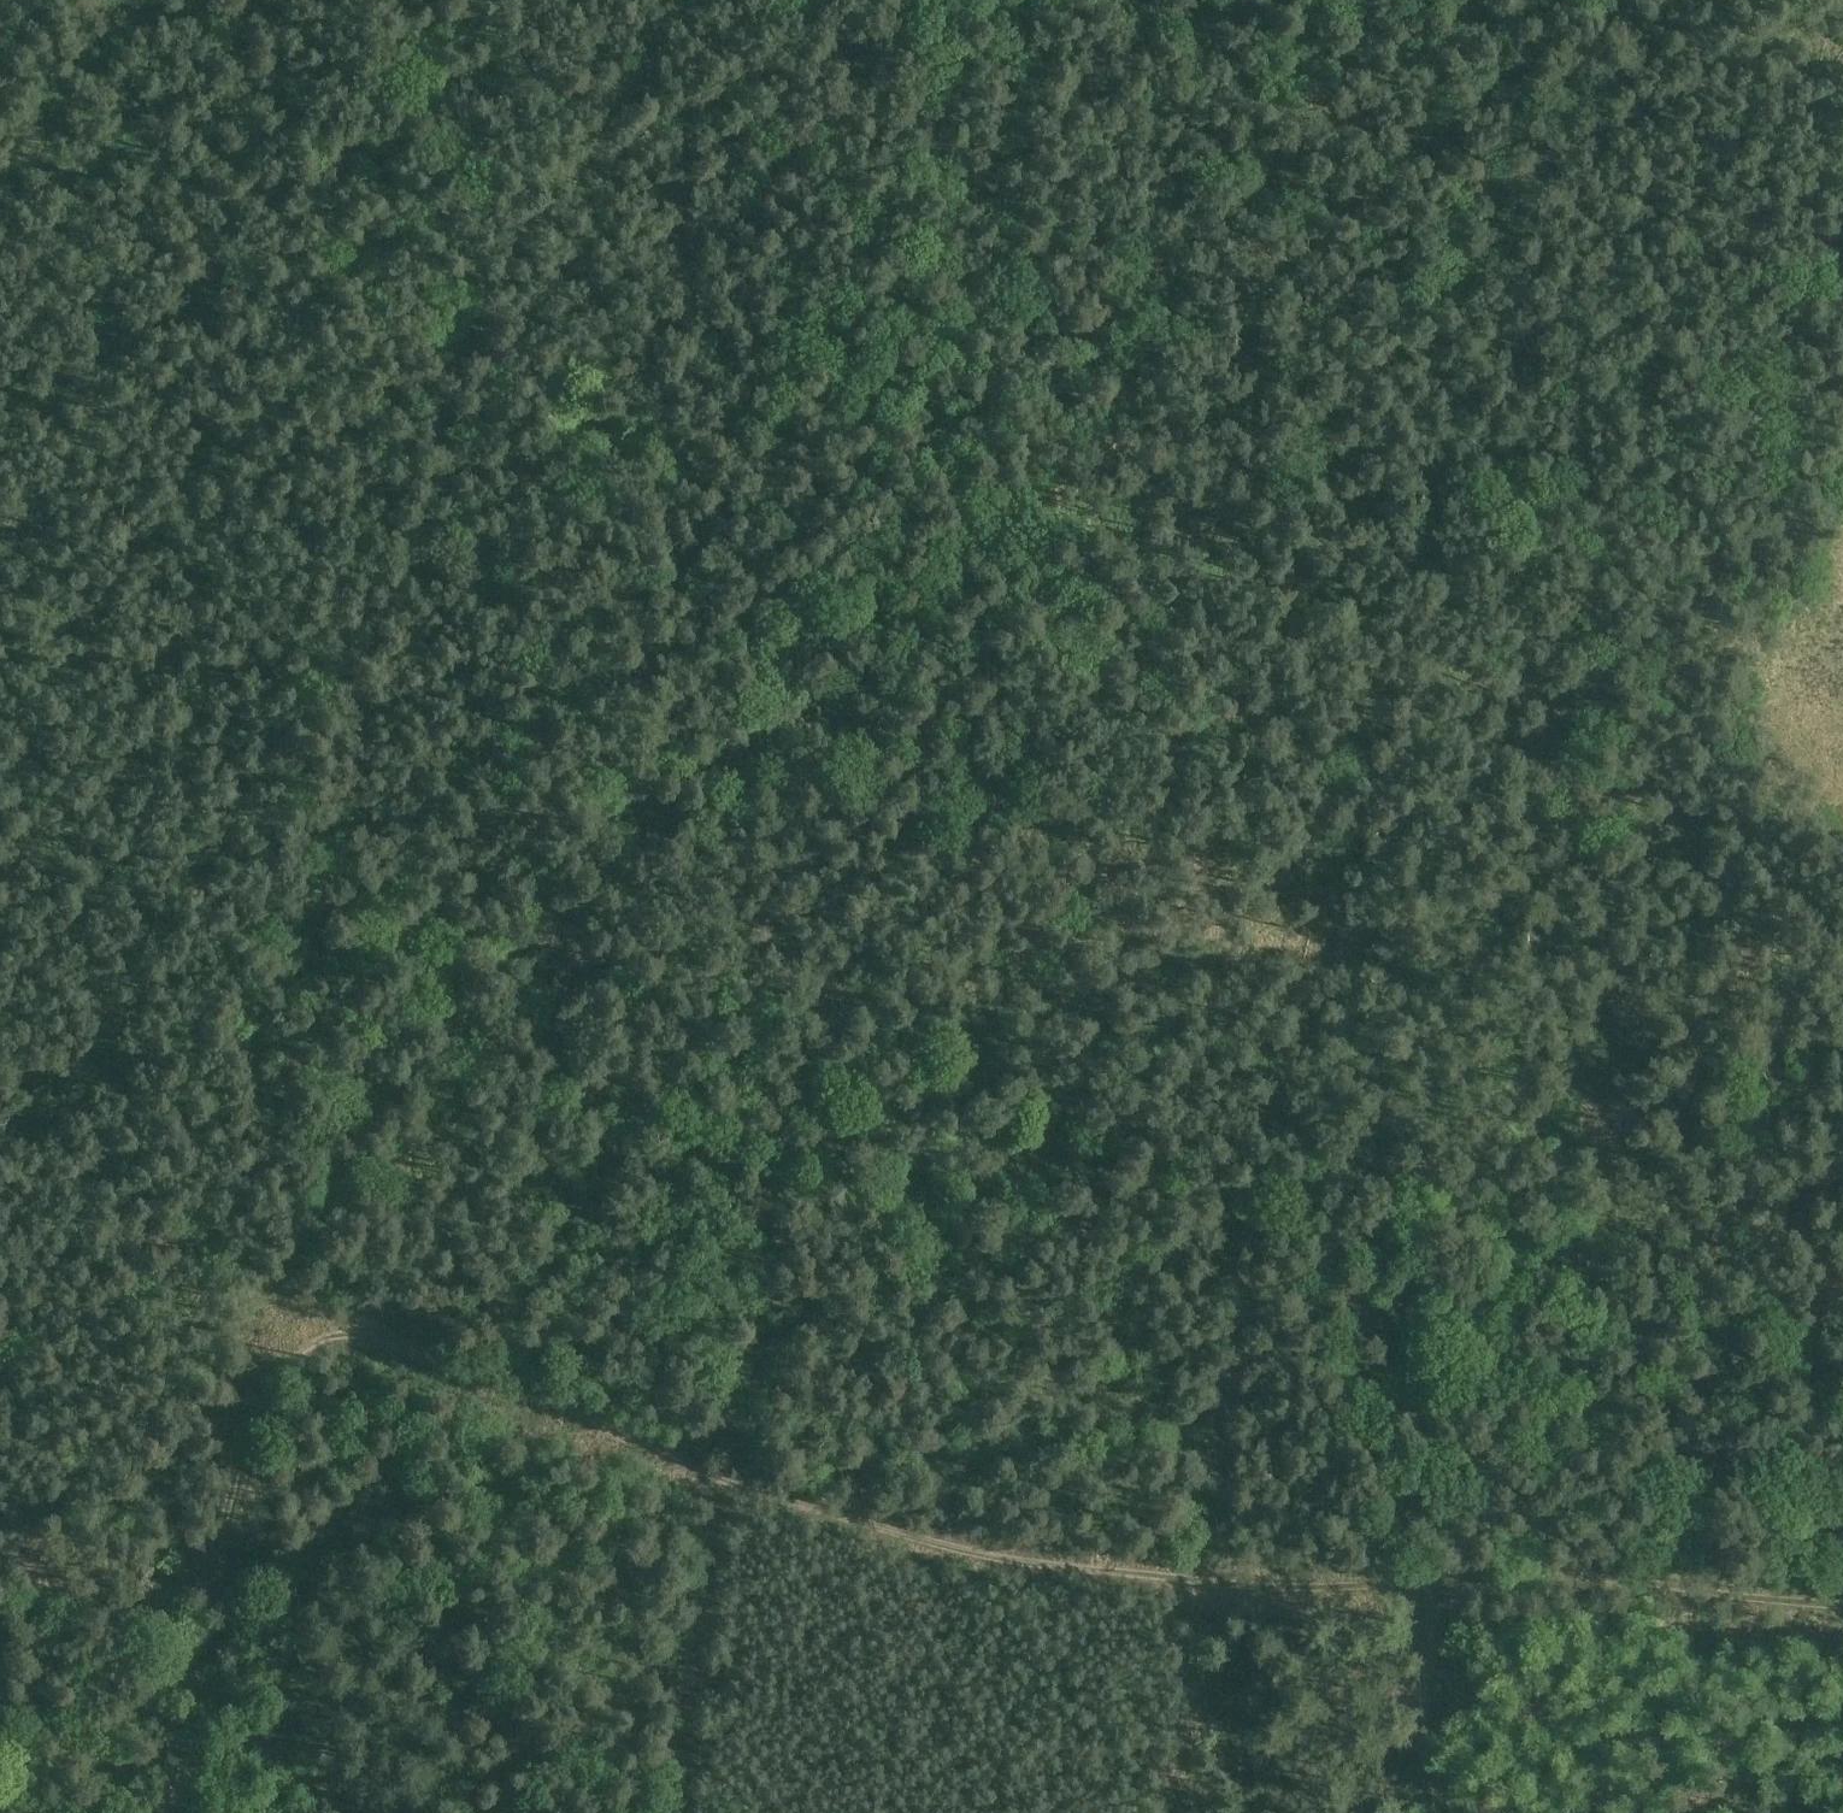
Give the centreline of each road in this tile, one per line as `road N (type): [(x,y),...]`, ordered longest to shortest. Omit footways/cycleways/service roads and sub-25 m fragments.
road 1 (track): [(0,1547),(91,1604),(160,1596),(219,1525),(292,1356),(321,1333),(364,1333),(592,1408),(873,1528),(1053,1568),(1461,1589),(1607,1581),(1842,1608)]
road 2 (track): [(1842,1190),(1749,1256),(1717,1292),(1677,1589)]

